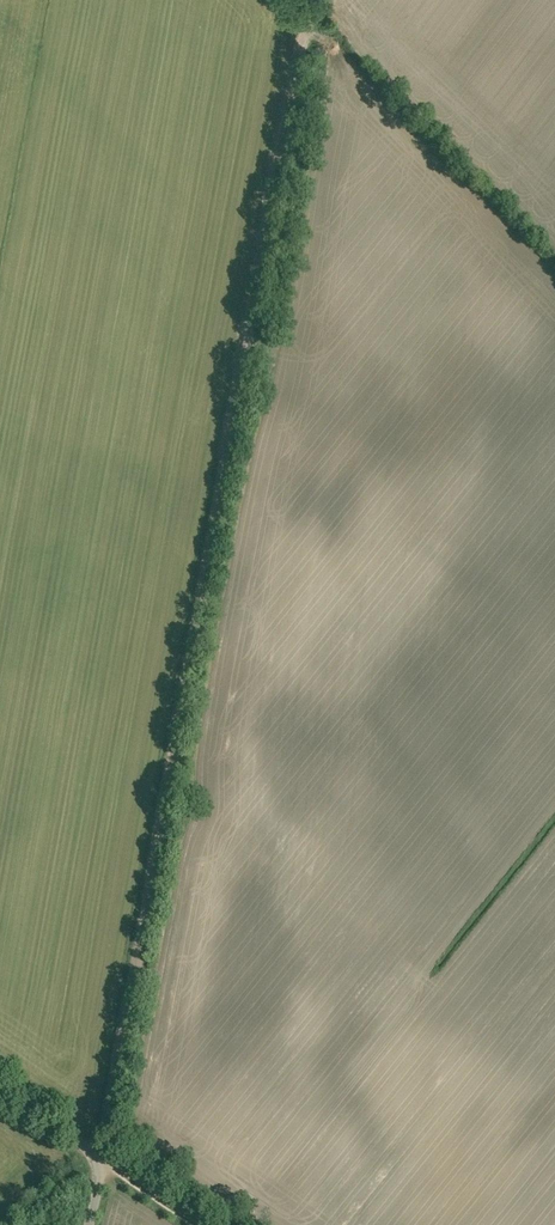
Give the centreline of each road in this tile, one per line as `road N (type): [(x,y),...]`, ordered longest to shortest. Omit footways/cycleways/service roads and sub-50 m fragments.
road 1 (track): [(199,1224),(104,1160),(153,829),(311,20)]
road 2 (unclassified): [(87,1224),(104,1160),(0,1087)]

